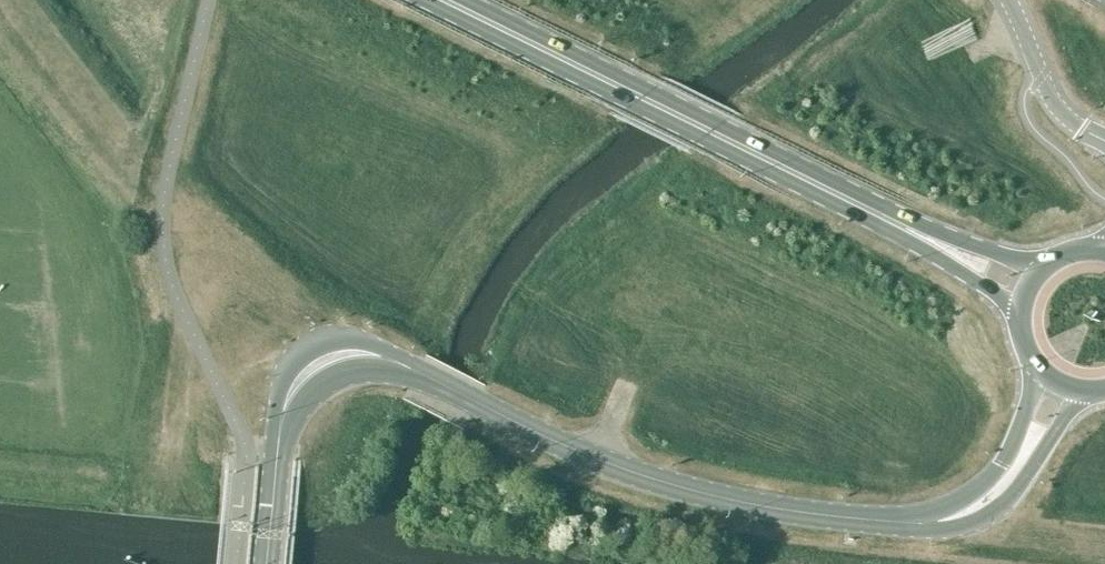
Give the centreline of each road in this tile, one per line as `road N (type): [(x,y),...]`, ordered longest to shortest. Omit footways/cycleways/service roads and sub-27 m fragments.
road 1 (unclassified): [(1016,471),(980,507),(945,521),(763,508),(616,468),(430,378)]
road 2 (primary): [(446,0),(939,247)]
road 3 (unclassified): [(266,563),(281,425),(295,384),(345,354),(377,356),(430,378)]
road 4 (unclassified): [(1008,0),(1057,105),(1104,140)]

